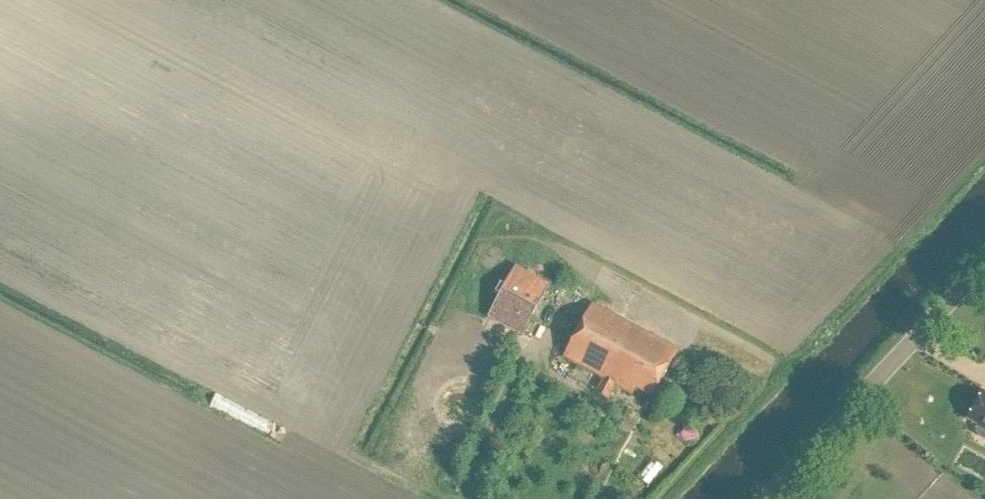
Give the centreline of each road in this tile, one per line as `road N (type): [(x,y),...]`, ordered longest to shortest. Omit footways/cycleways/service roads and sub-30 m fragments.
road 1 (unclassified): [(767,498),(984,266)]

